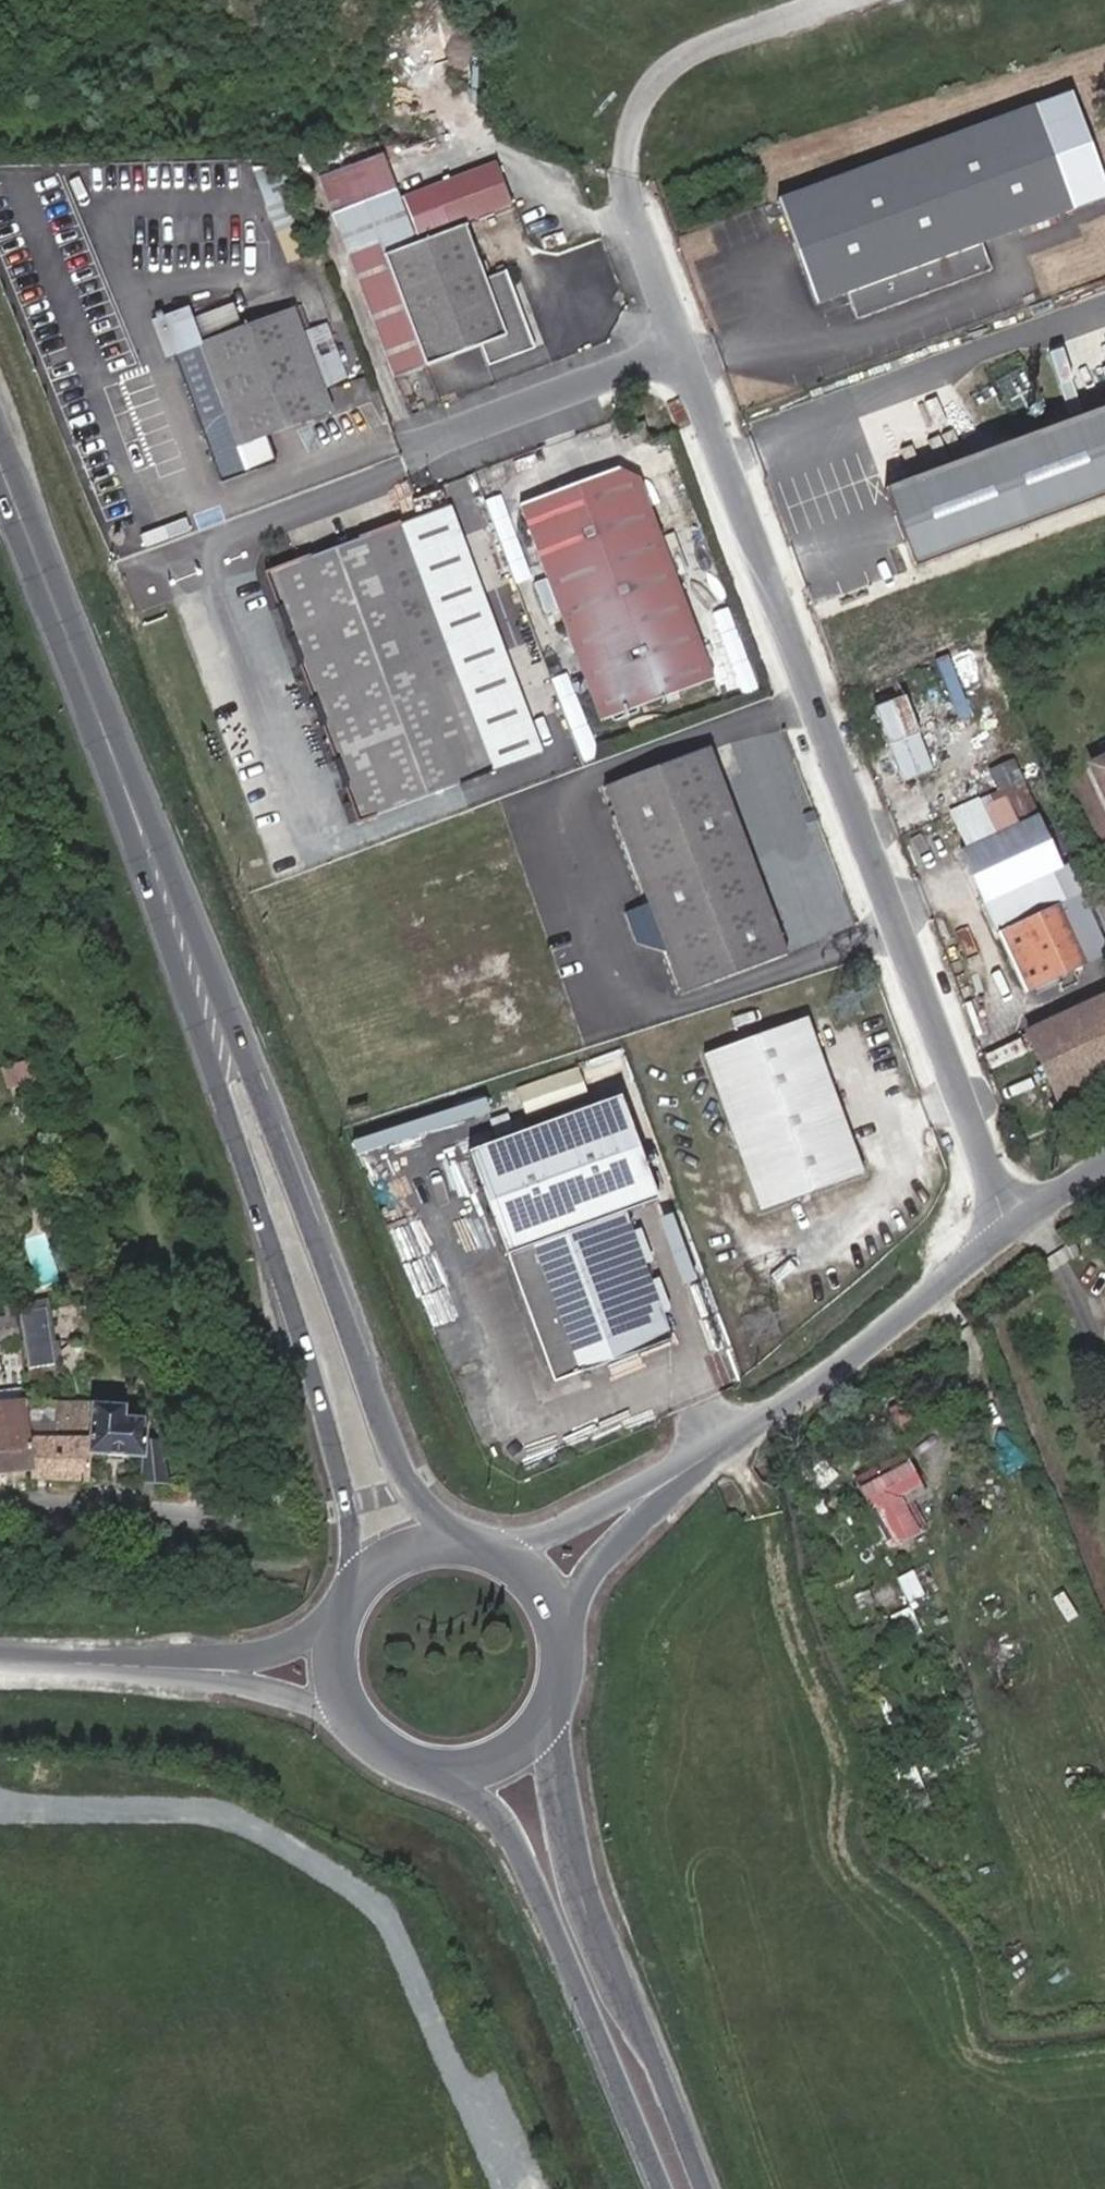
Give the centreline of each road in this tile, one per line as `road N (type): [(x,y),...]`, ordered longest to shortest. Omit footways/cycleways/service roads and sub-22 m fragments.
road 1 (primary): [(170,908),(207,1058),(338,1463),(351,1596)]
road 2 (primary): [(479,1541),(413,1478),(387,1428),(239,1048),(170,908)]
road 3 (unclassified): [(671,1480),(1104,1175)]
road 4 (primary): [(702,2188),(573,1868),(544,1726)]
road 5 (primary): [(436,1770),(513,1833),(664,2188)]
road 6 (primary): [(0,461),(170,908)]
road 7 (unclassified): [(0,1499),(224,1518)]
road 8 (unclassified): [(212,1668),(0,1655)]
road 9 (unclassified): [(671,1480),(604,1512),(496,1547)]
road 10 (unclassified): [(566,1629),(601,1550),(671,1480)]
road 11 (unclassified): [(212,1668),(357,1723)]
road 12 (primary): [(479,1541),(420,1542),(392,1554),(351,1596)]
road 13 (unclassified): [(344,1609),(272,1657),(212,1668)]
road 14 (primary): [(436,1770),(496,1762),(544,1726)]

